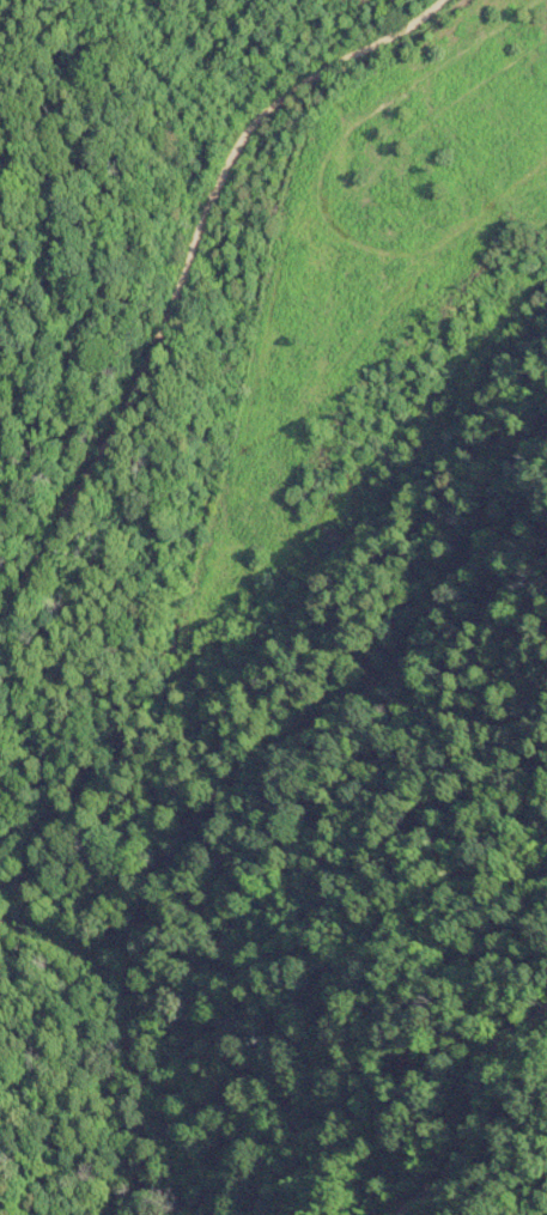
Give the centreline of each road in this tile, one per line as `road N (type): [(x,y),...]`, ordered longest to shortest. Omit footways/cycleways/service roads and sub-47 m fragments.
road 1 (residential): [(0,607),(54,509),(144,296),(175,141),(233,63),(390,0)]
road 2 (residential): [(546,1071),(484,1120),(415,1214)]

